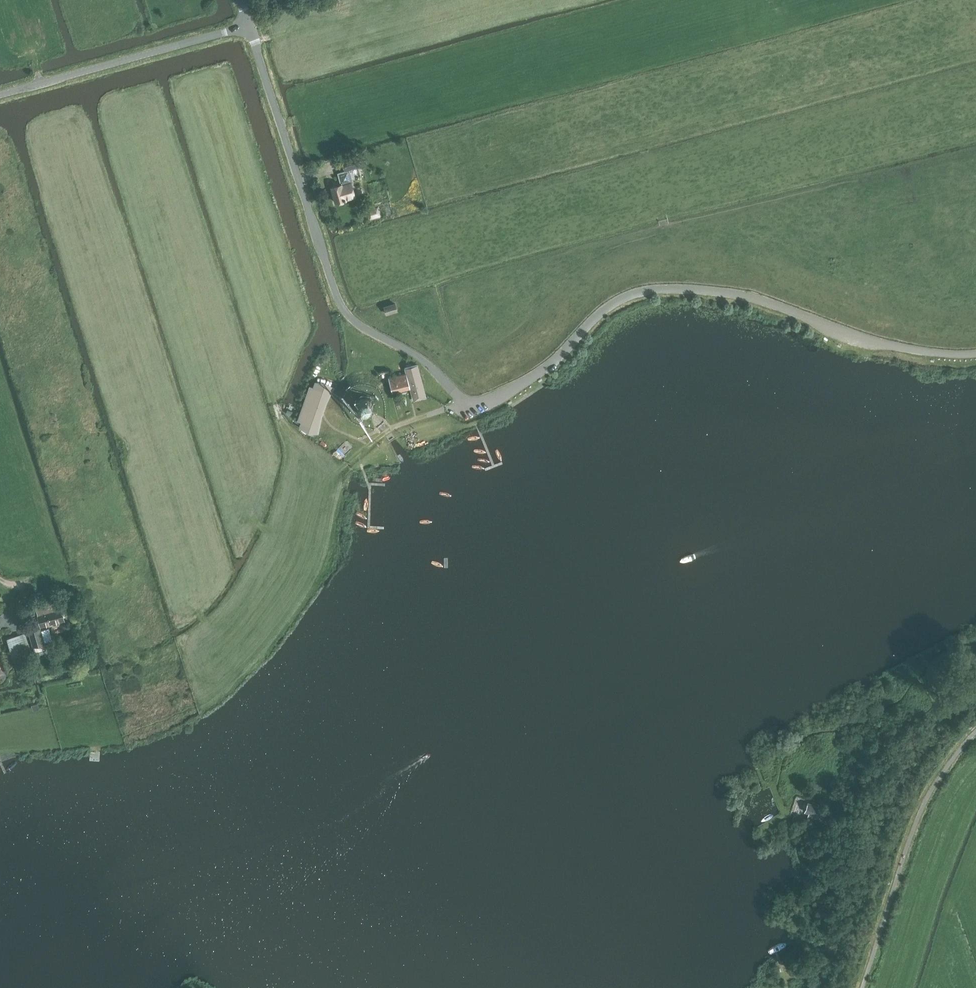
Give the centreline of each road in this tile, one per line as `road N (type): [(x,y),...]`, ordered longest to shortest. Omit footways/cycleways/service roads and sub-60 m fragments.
road 1 (unclassified): [(249,25),(345,313),(414,353),(465,401),(489,400),(554,366),(605,308),(643,289),(715,292),(794,309),(891,345),(975,354)]
road 2 (unclassified): [(0,94),(249,25)]
road 3 (track): [(340,496),(349,464),(395,428),(465,401)]

